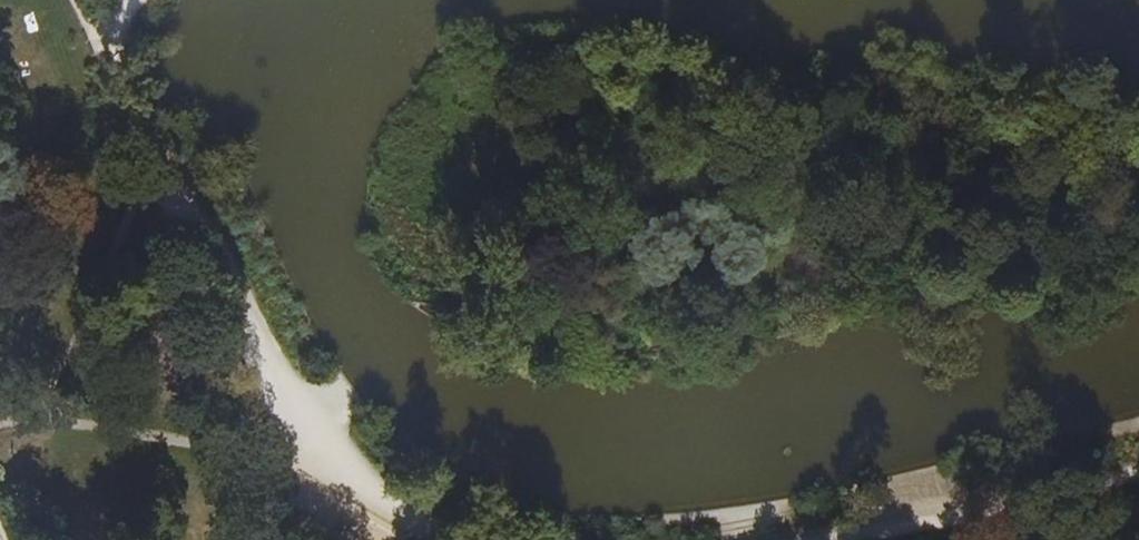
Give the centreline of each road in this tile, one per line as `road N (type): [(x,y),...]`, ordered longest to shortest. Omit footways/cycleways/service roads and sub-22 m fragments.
road 1 (track): [(443,539),(299,443),(210,229),(159,165),(130,94),(127,34),(144,0)]
road 2 (track): [(1138,477),(853,539)]

